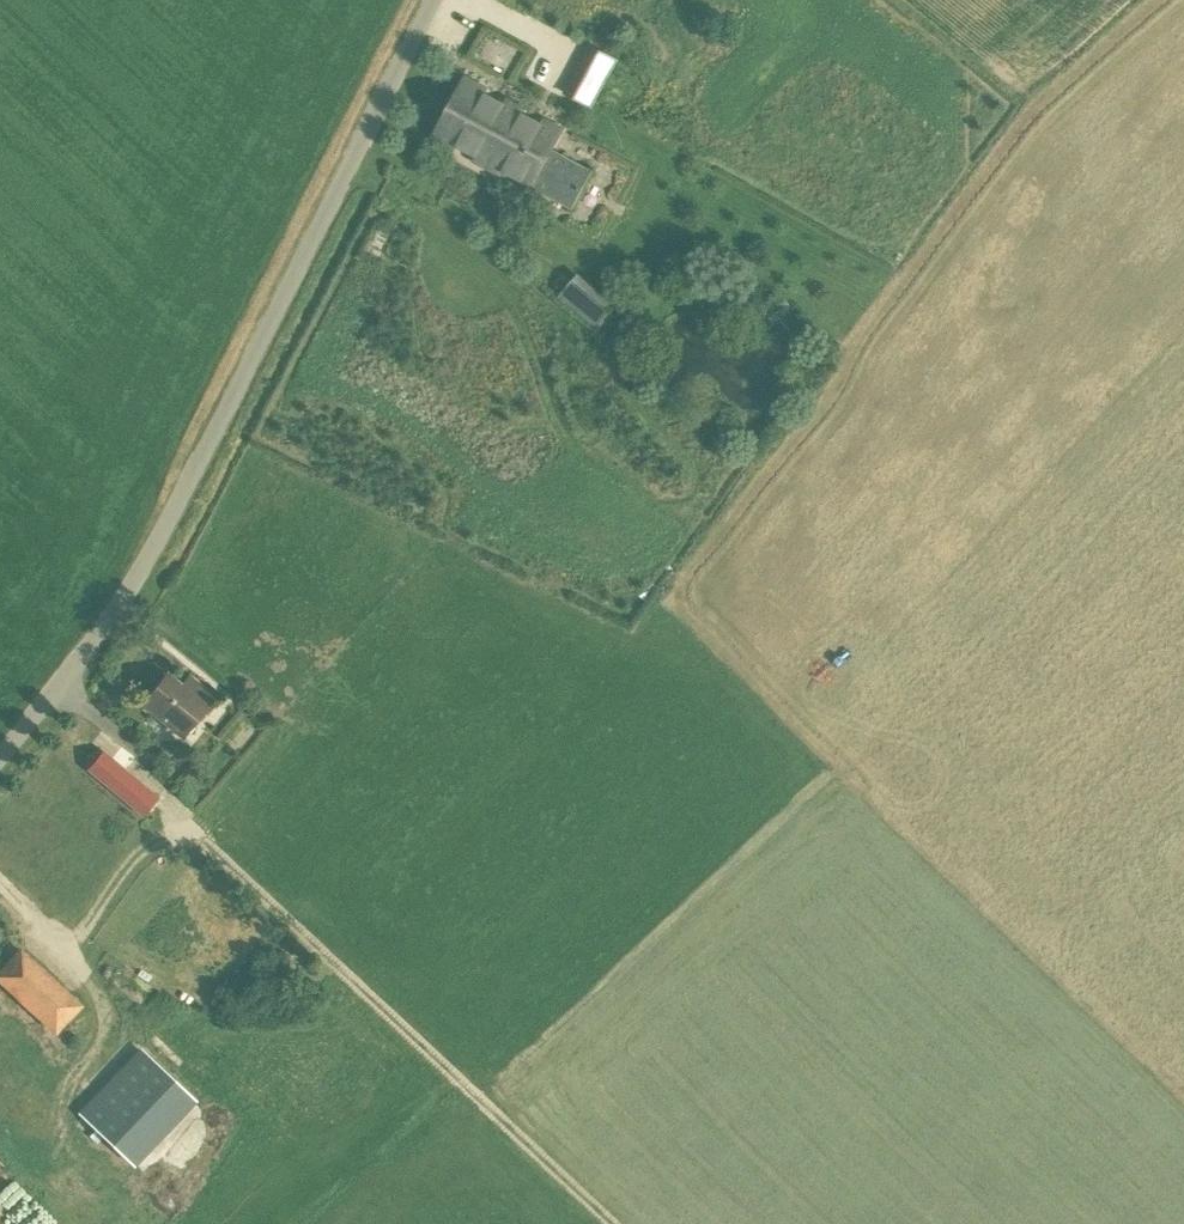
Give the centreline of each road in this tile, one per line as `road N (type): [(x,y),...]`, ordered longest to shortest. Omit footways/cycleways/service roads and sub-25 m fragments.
road 1 (unclassified): [(0,766),(121,619),(439,0)]

